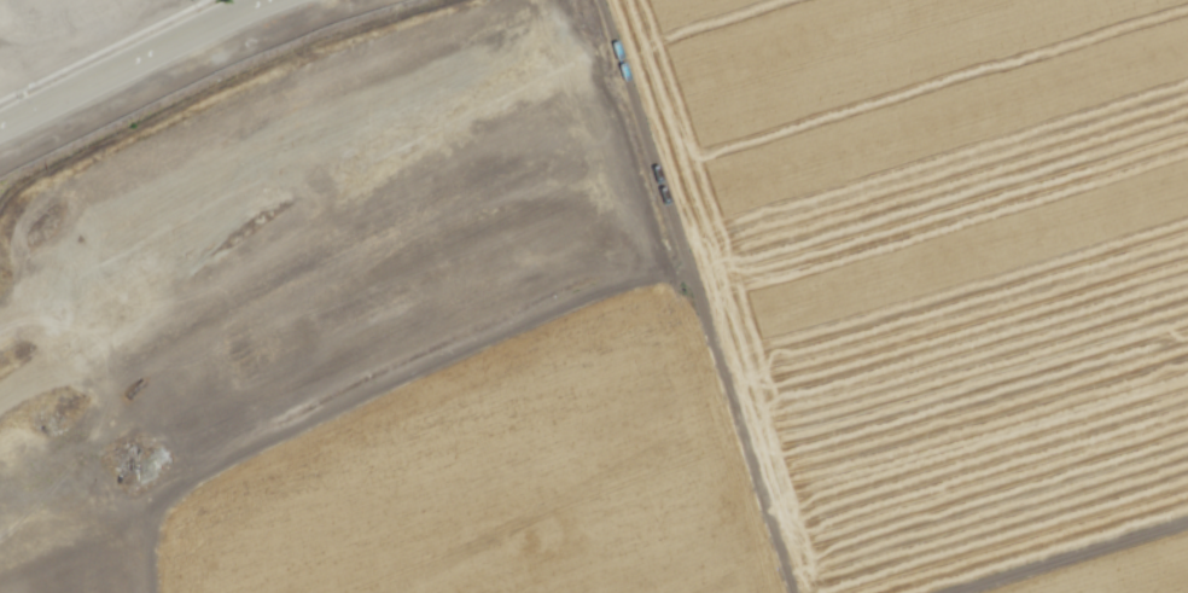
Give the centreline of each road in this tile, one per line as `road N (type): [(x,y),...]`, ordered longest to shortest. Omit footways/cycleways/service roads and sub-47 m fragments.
road 1 (residential): [(263,0),(0,124)]

